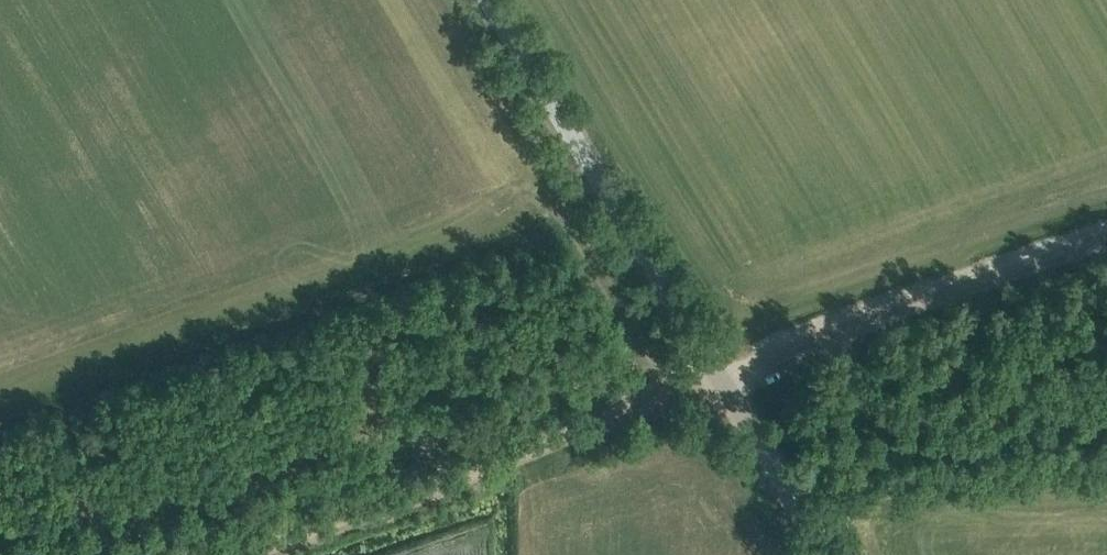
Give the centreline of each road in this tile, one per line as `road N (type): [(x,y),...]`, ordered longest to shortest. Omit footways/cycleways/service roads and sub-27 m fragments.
road 1 (track): [(206,554),(1106,241)]
road 2 (tertiary): [(827,554),(487,0)]

